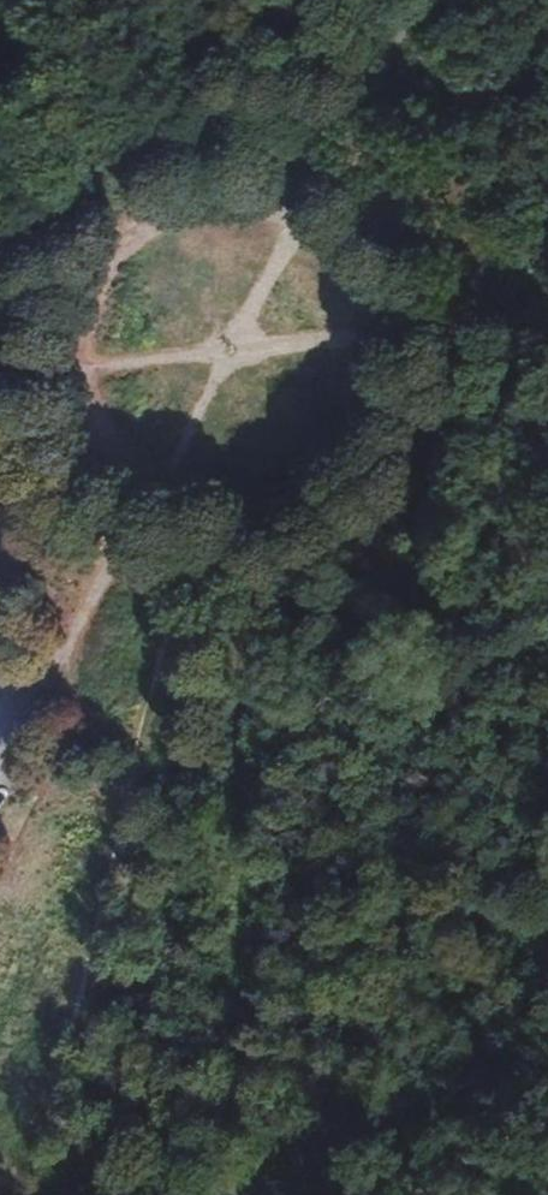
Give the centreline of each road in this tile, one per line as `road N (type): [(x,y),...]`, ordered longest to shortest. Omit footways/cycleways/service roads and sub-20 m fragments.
road 1 (track): [(99,268),(129,231),(170,206),(217,194),(256,196),(301,212),(341,242),(371,289),(382,341),(376,387),(357,430),(325,464),(283,488),(236,497),(189,492),(116,447),(90,407),(78,361),(81,313)]
road 2 (track): [(220,352),(34,1194)]
road 3 (track): [(422,0),(50,668)]
road 4 (track): [(0,370),(547,328)]
road 5 (track): [(325,464),(547,841)]
road 6 (track): [(529,67),(220,352)]
road 7 (track): [(220,352),(302,0)]
road 8 (track): [(220,352),(213,0)]

